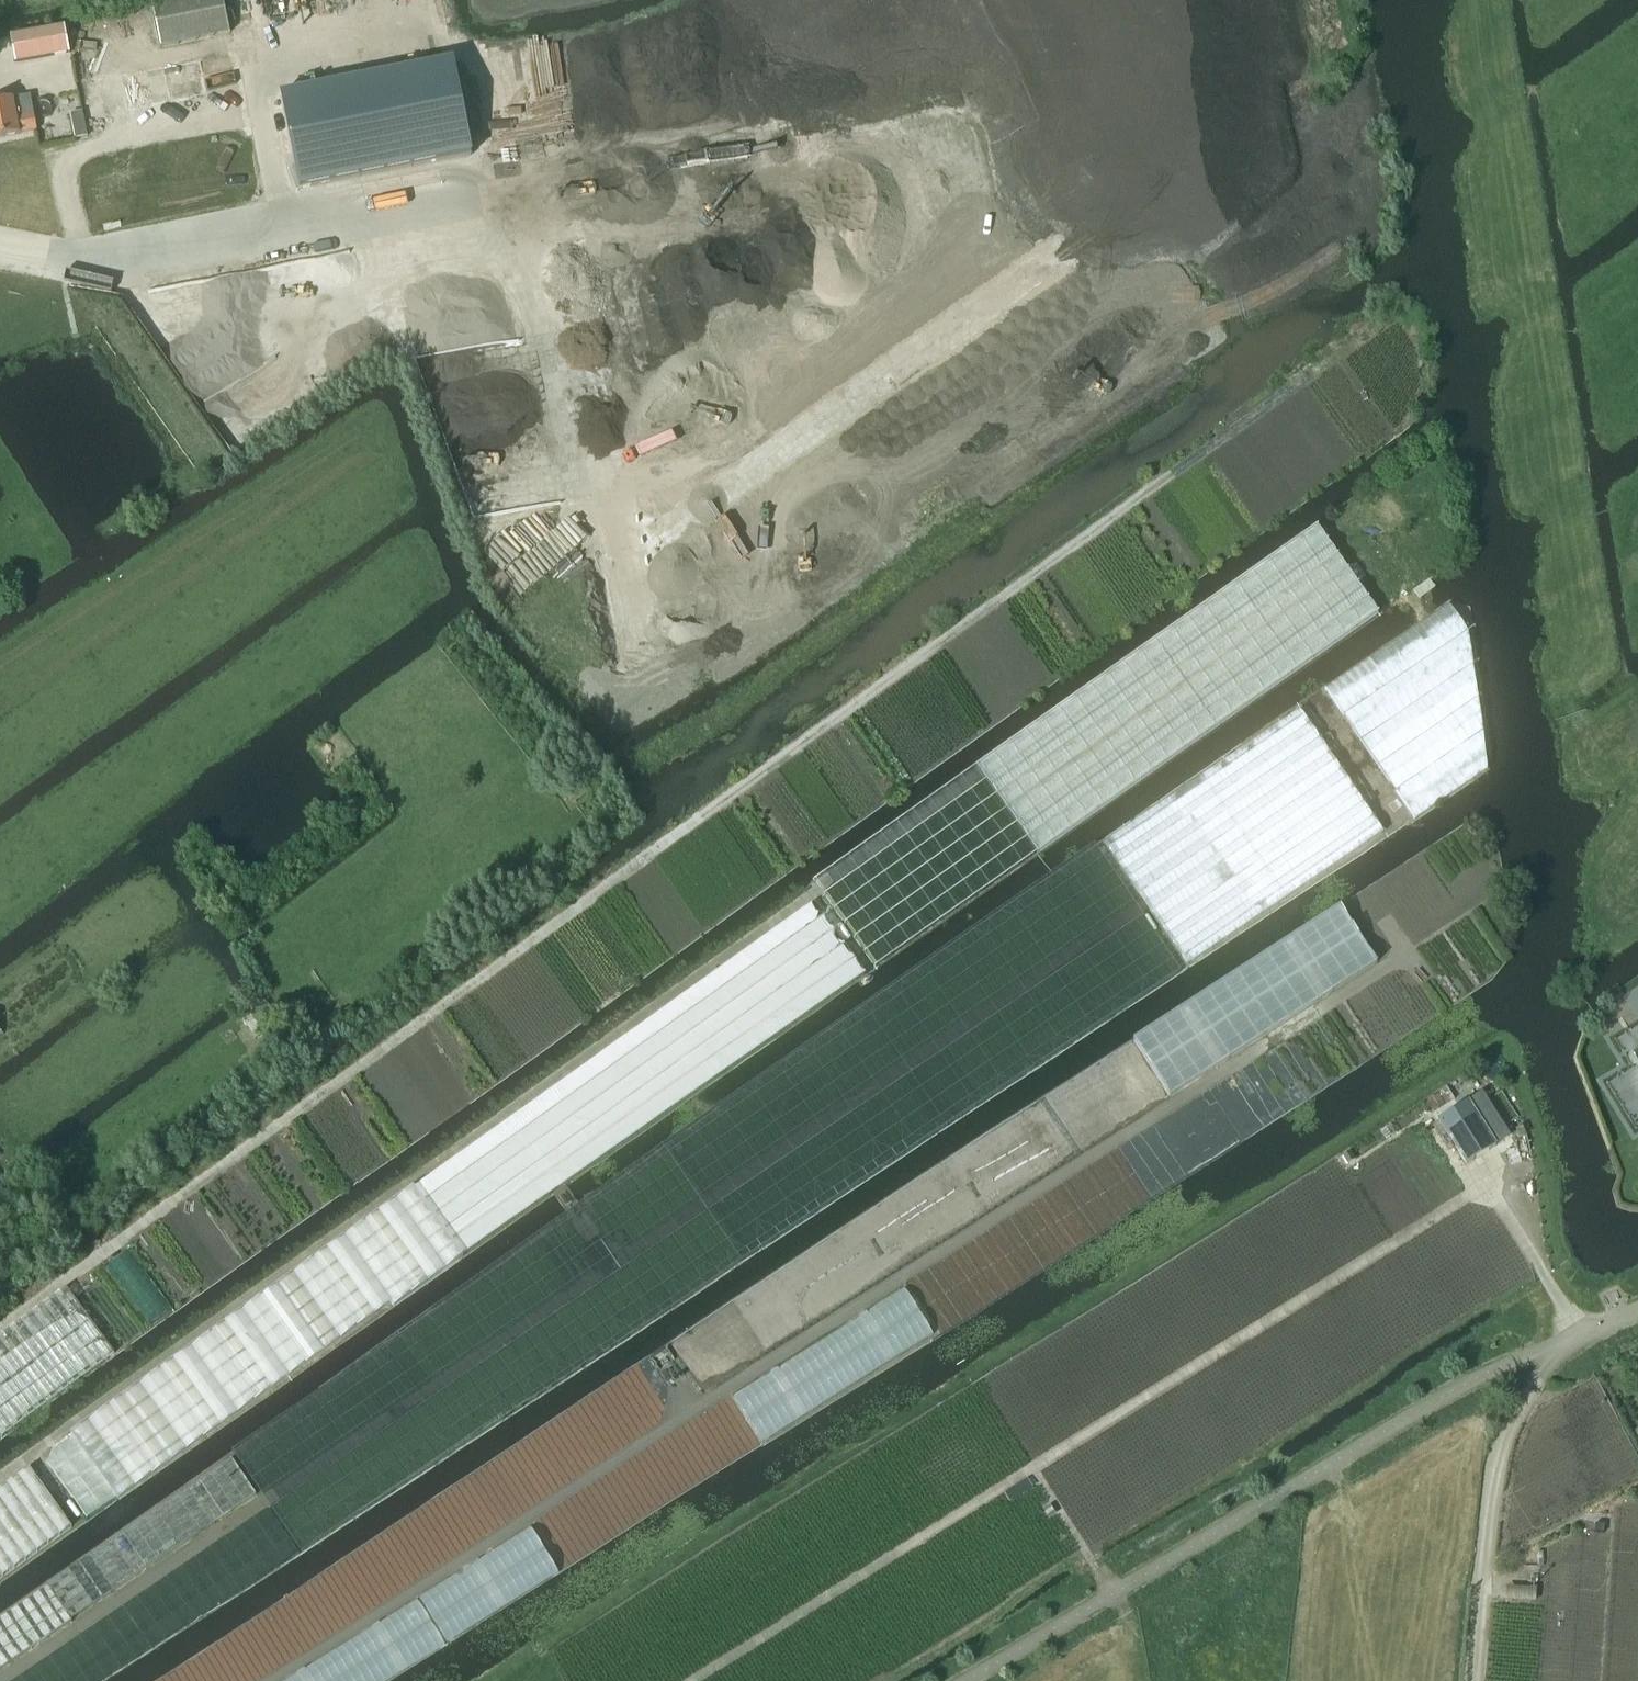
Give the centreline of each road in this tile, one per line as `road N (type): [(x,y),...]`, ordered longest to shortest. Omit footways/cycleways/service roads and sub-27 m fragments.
road 1 (track): [(1484,1185),(694,1680)]

